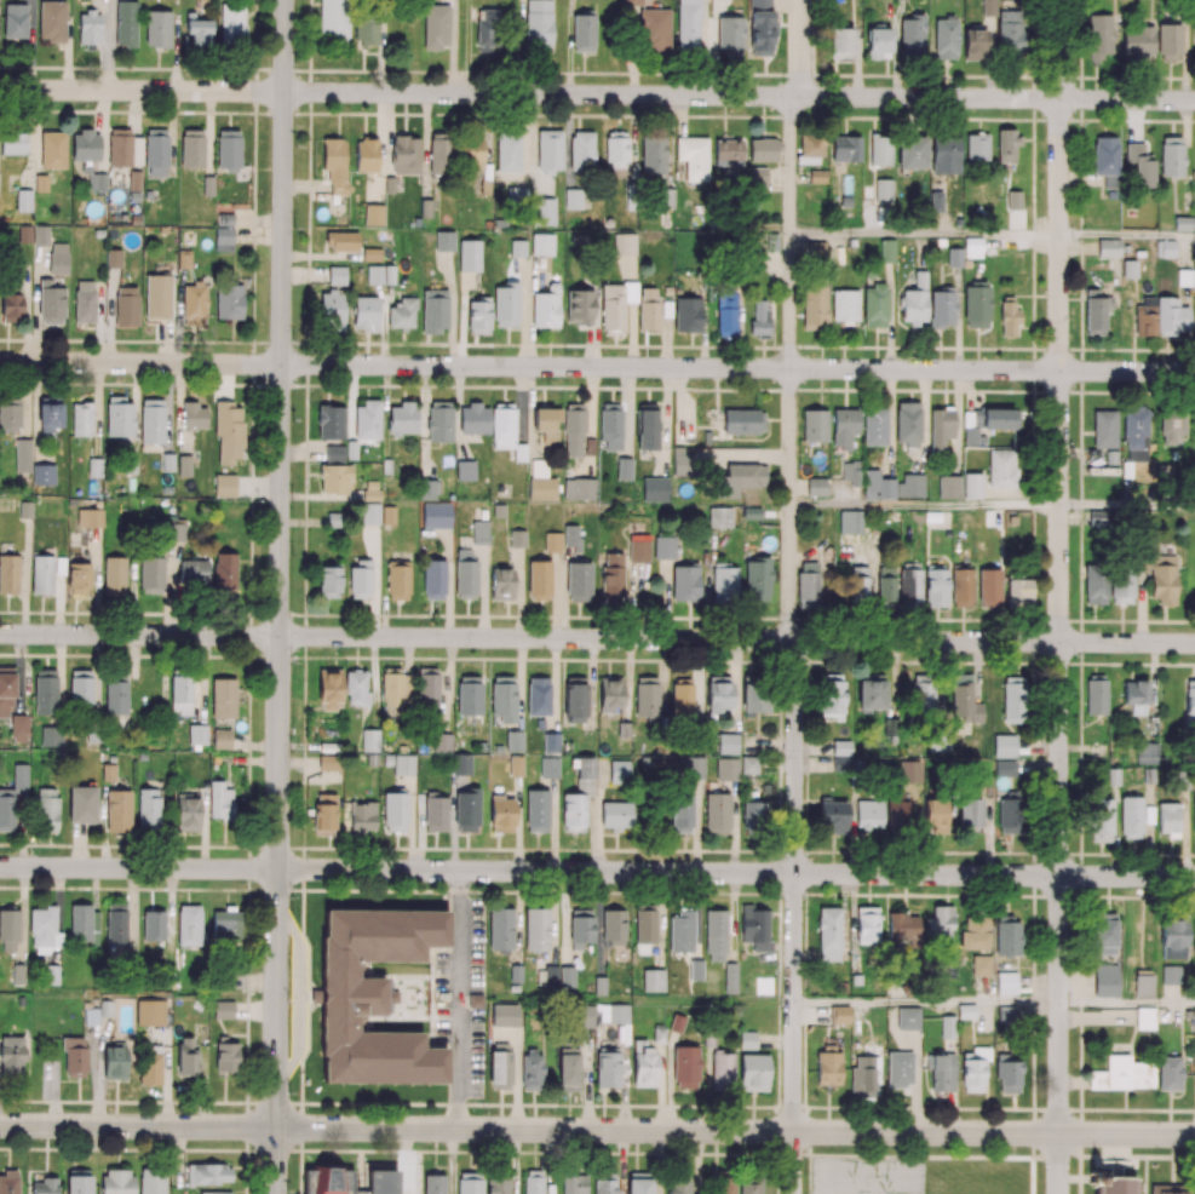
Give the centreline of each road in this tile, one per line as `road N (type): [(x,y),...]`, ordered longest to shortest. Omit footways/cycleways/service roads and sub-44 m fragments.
road 1 (residential): [(794,1193),(791,110),(804,81),(803,0)]
road 2 (tertiary): [(275,1193),(285,0)]
road 3 (residential): [(1059,1193),(1059,0)]
road 4 (tertiary): [(1194,1135),(276,1127)]
road 5 (residential): [(1194,877),(277,869)]
road 6 (residential): [(1194,644),(280,636)]
road 7 (residential): [(1194,372),(282,364)]
road 8 (residential): [(1194,100),(285,92)]
road 9 (residential): [(285,92),(0,90)]
road 10 (residential): [(282,364),(0,362)]
road 11 (residential): [(280,636),(0,634)]
road 12 (residential): [(277,869),(0,868)]
road 13 (tertiary): [(276,1127),(0,1126)]

